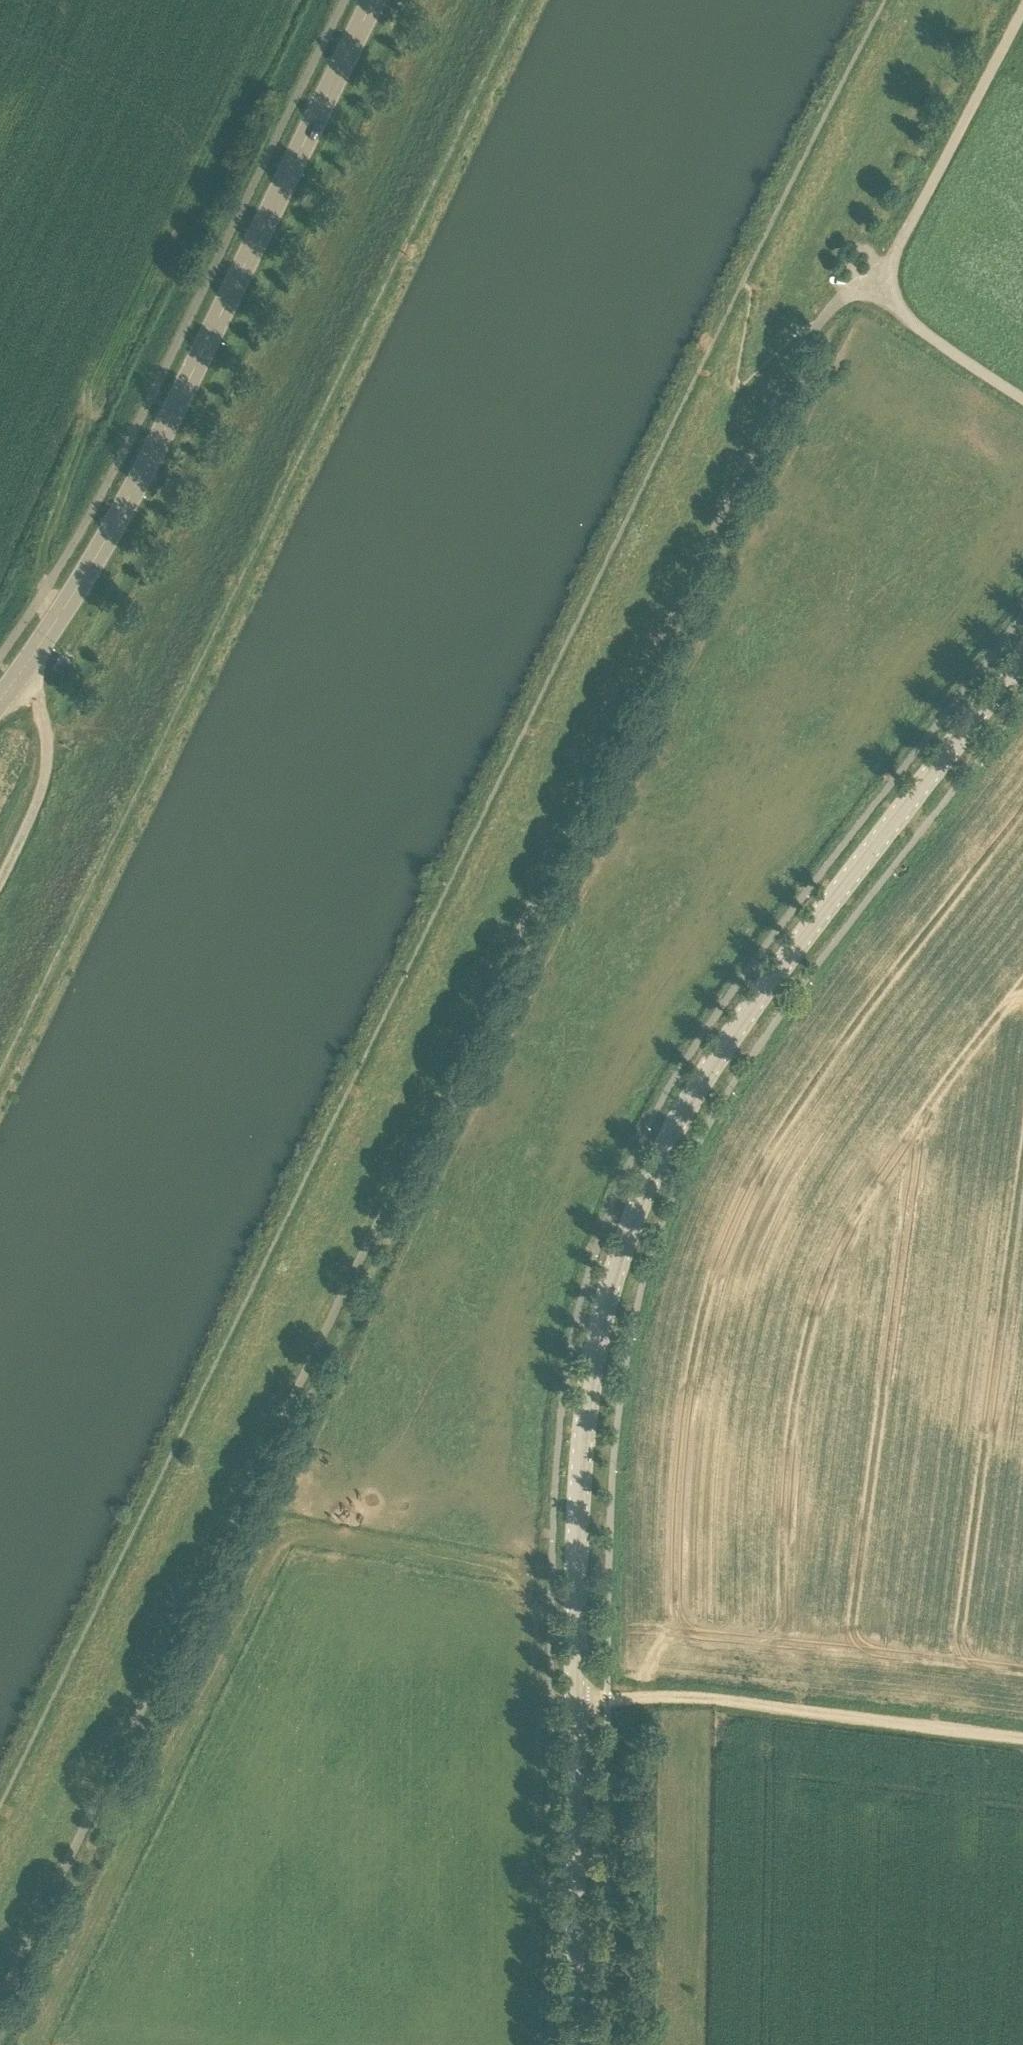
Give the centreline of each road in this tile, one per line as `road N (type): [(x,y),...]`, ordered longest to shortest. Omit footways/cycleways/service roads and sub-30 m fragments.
road 1 (unclassified): [(0,2012),(808,338),(837,302),(864,286)]
road 2 (tertiary): [(574,2044),(580,1476),(613,1276),(646,1182),(704,1079),(1022,656)]
road 3 (tertiary): [(0,700),(132,496),(374,0)]
road 4 (track): [(607,1695),(723,1699),(1022,1736)]
road 5 (unclassified): [(864,286),(900,237),(1022,7)]
road 6 (track): [(0,888),(50,766),(40,704),(17,679)]
road 7 (track): [(60,616),(42,596),(81,419)]
road 8 (unclassified): [(1022,395),(864,286)]

